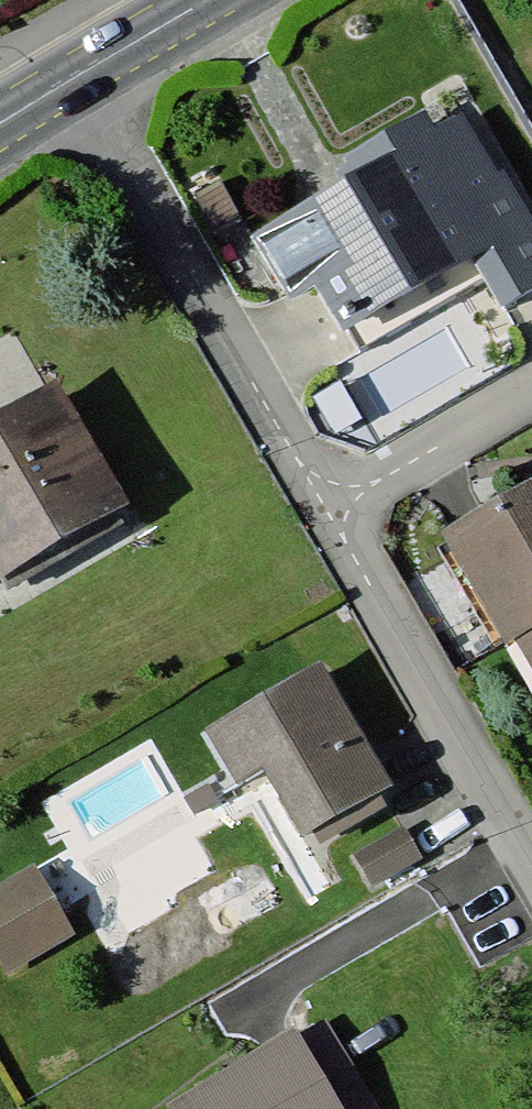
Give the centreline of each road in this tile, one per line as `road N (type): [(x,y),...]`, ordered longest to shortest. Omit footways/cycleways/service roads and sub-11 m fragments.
road 1 (residential): [(82,85),(316,478)]
road 2 (residential): [(316,478),(531,861)]
road 3 (residential): [(316,478),(531,363)]
road 4 (secondary): [(82,85),(226,0)]

